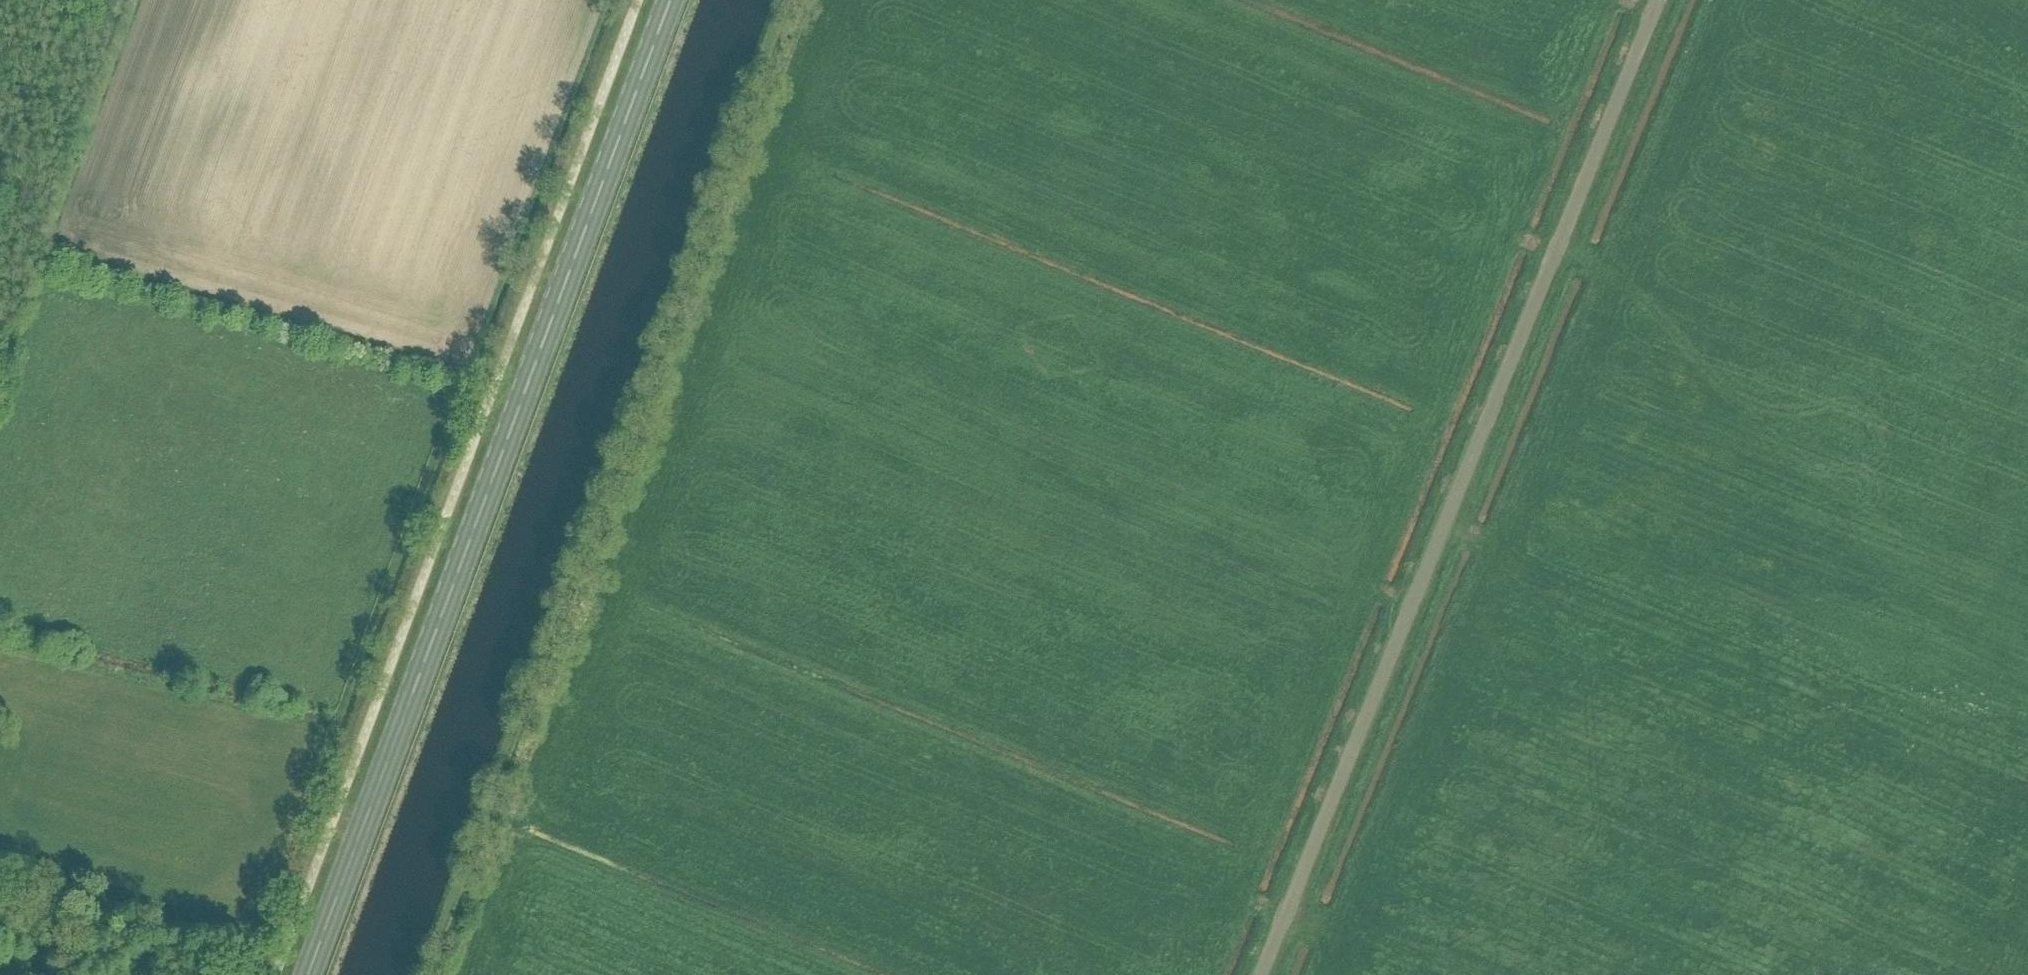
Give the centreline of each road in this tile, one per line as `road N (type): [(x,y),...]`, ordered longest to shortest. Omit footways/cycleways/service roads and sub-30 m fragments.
road 1 (unclassified): [(1261,974),(1658,0)]
road 2 (primary): [(306,974),(672,0)]
road 3 (track): [(792,0),(429,974)]

